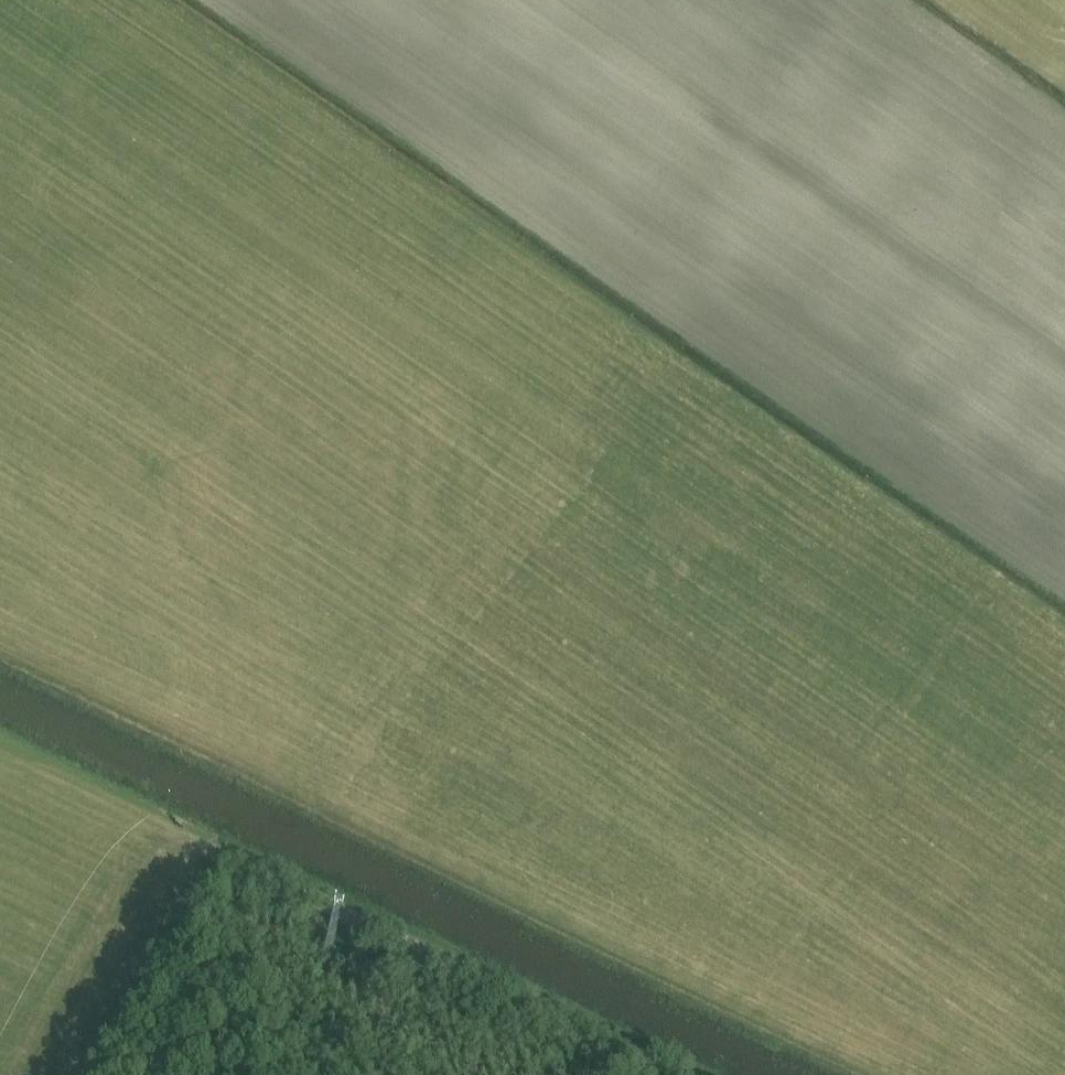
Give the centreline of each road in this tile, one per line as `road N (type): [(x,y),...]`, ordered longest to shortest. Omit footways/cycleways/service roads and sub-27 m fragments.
road 1 (track): [(687,1074),(0,740)]

